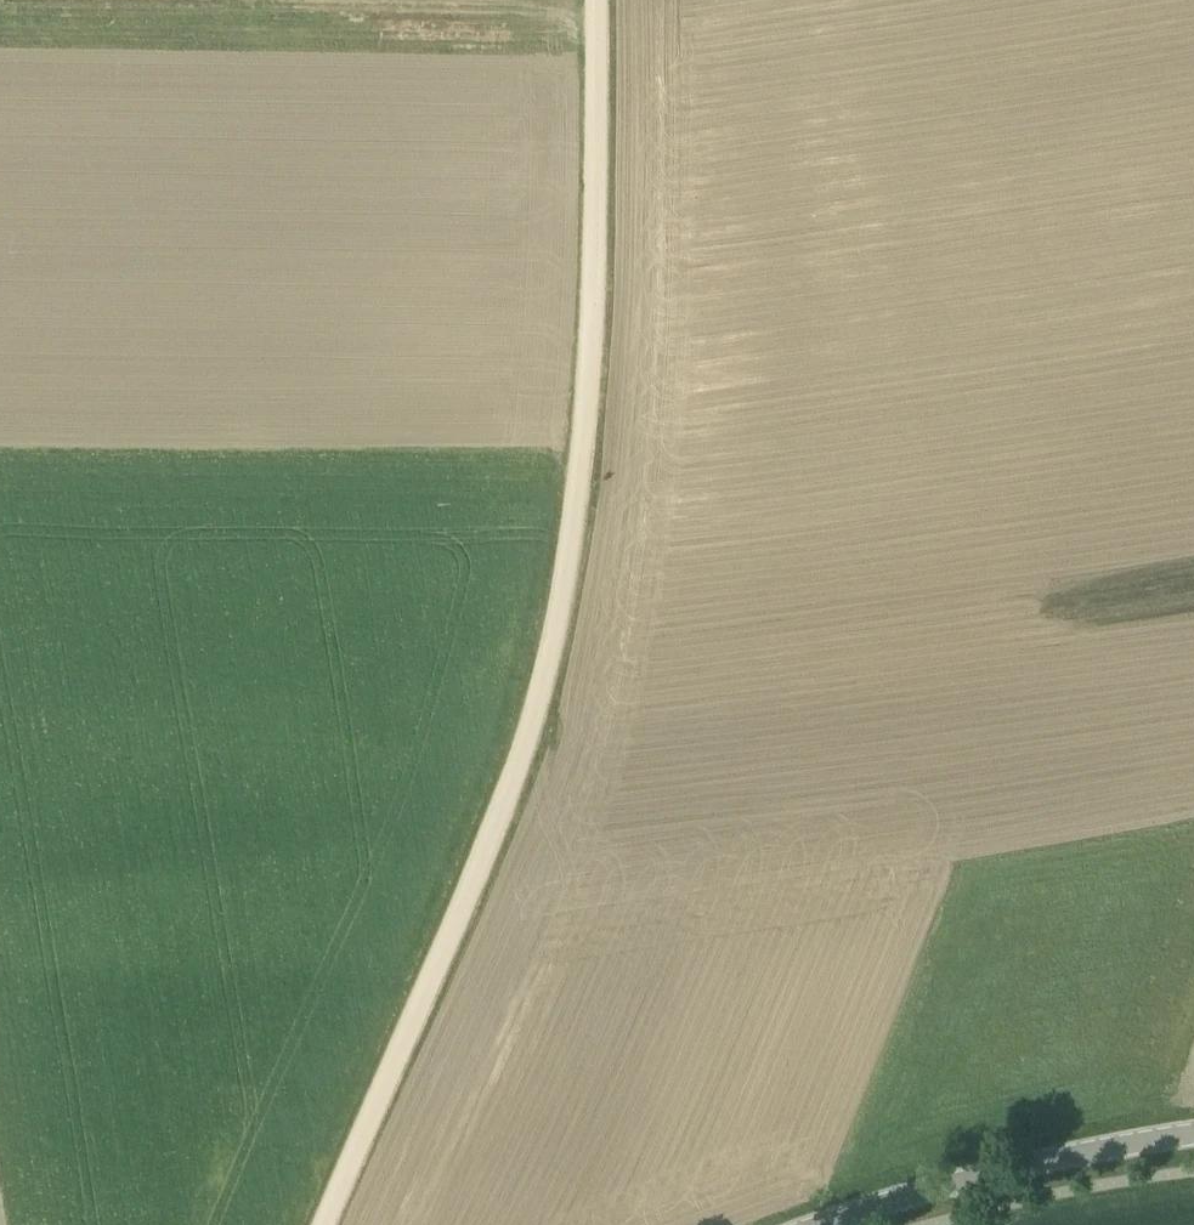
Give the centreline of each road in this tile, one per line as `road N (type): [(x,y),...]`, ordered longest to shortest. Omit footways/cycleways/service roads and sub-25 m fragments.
road 1 (track): [(328,1224),(540,701),(592,385),(594,0)]
road 2 (tertiary): [(819,1224),(1049,1159),(1193,1134)]

